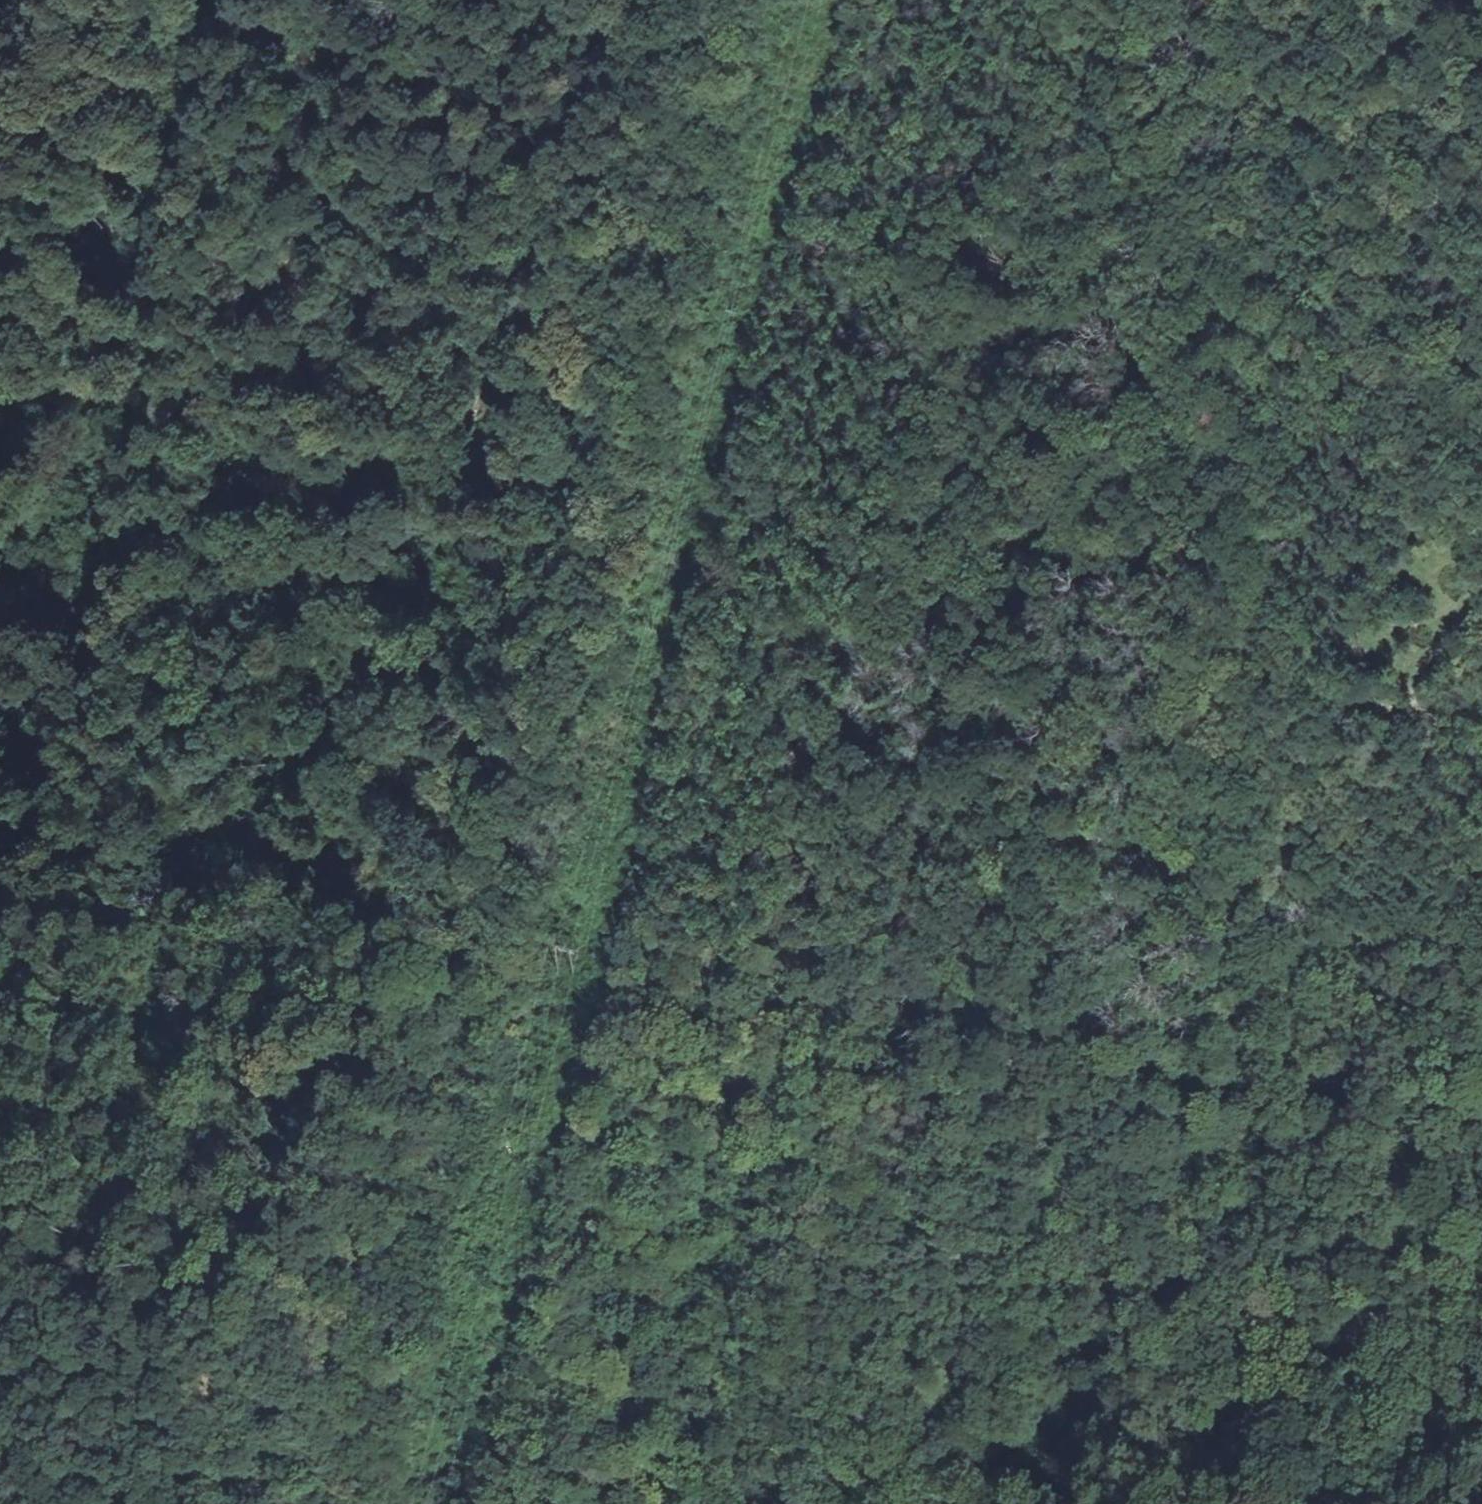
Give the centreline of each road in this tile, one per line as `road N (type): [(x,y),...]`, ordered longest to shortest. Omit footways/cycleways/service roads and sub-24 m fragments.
road 1 (track): [(1228,0),(1225,686),(1461,906)]

